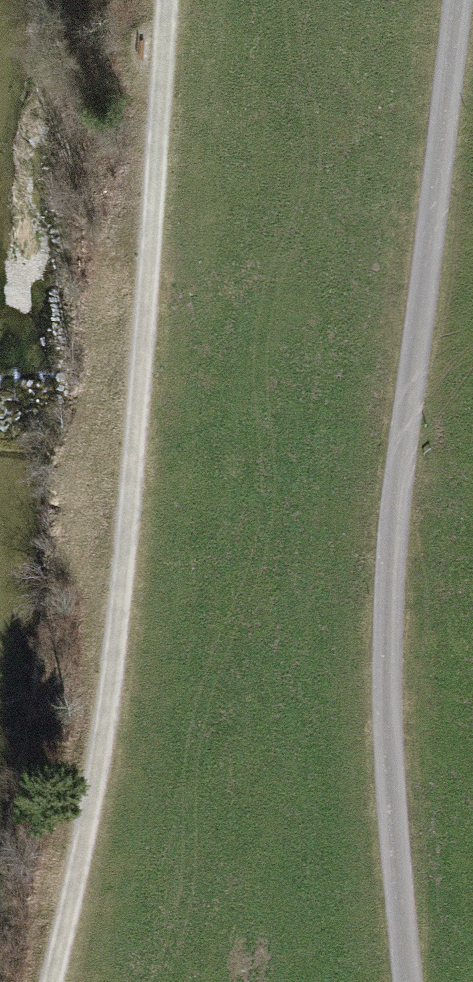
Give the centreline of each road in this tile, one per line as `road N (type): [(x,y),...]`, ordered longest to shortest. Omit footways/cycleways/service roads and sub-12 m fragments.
road 1 (track): [(168,0),(120,602),(77,889),(52,981)]
road 2 (track): [(409,416),(391,576),(390,782),(408,981)]
road 3 (track): [(460,0),(409,416)]

